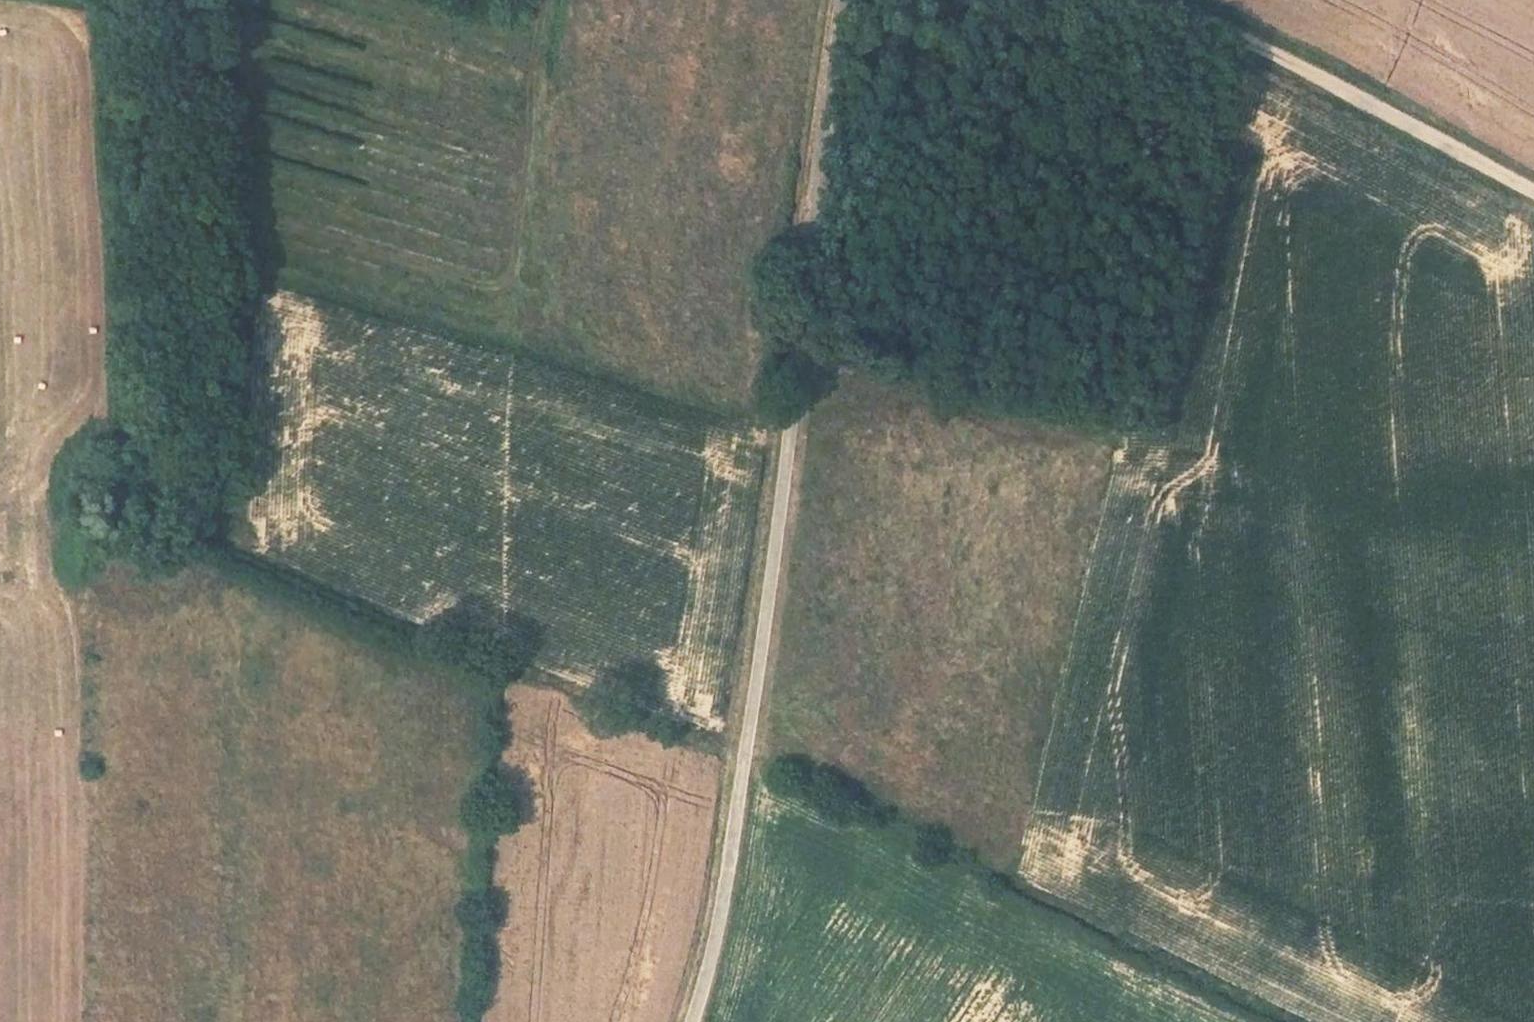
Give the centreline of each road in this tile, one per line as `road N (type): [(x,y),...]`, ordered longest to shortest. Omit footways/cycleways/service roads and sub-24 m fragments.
road 1 (unclassified): [(842,0),(760,658),(716,938),(690,1021)]
road 2 (track): [(1533,194),(1281,59),(1147,0)]

